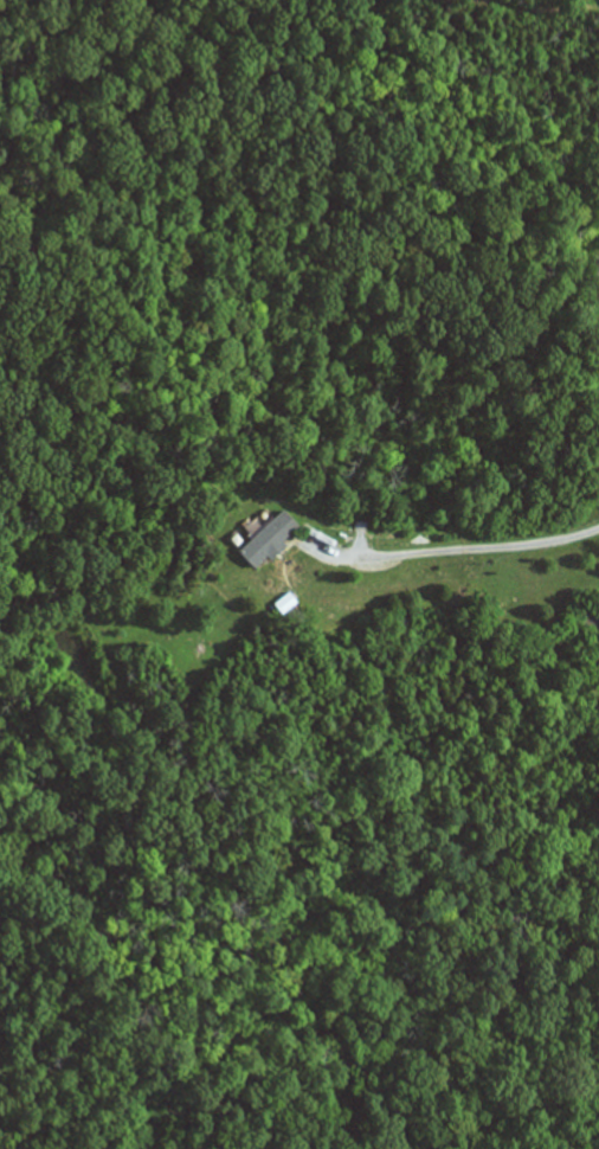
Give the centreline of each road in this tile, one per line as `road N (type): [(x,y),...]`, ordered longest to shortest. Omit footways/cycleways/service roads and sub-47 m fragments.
road 1 (residential): [(598,530),(535,547),(367,557)]

